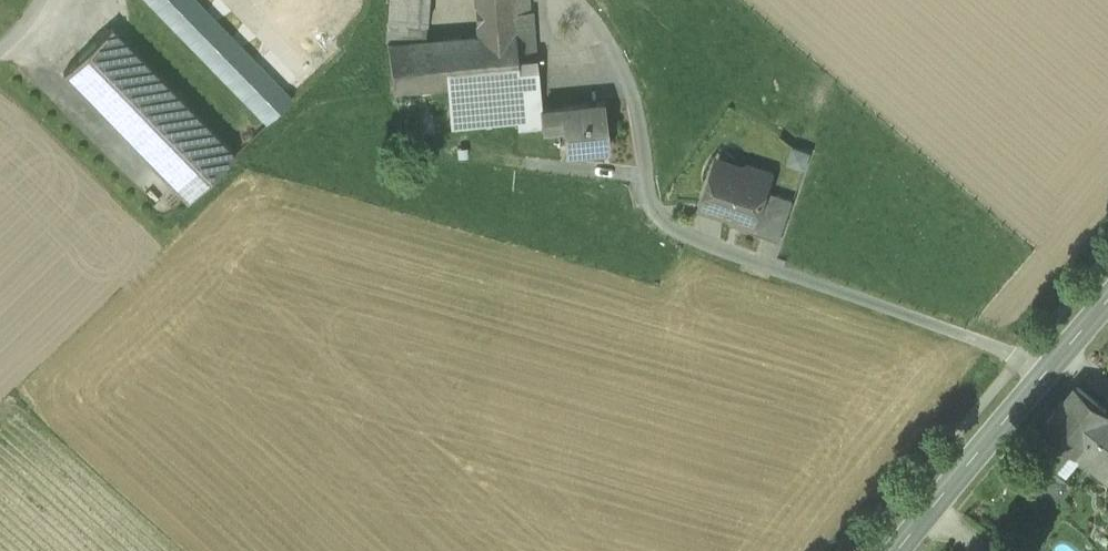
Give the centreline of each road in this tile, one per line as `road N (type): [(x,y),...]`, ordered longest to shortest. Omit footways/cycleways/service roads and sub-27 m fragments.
road 1 (unclassified): [(1046,372),(699,248),(659,219),(629,83),(573,0)]
road 2 (tertiary): [(901,550),(1046,372)]

